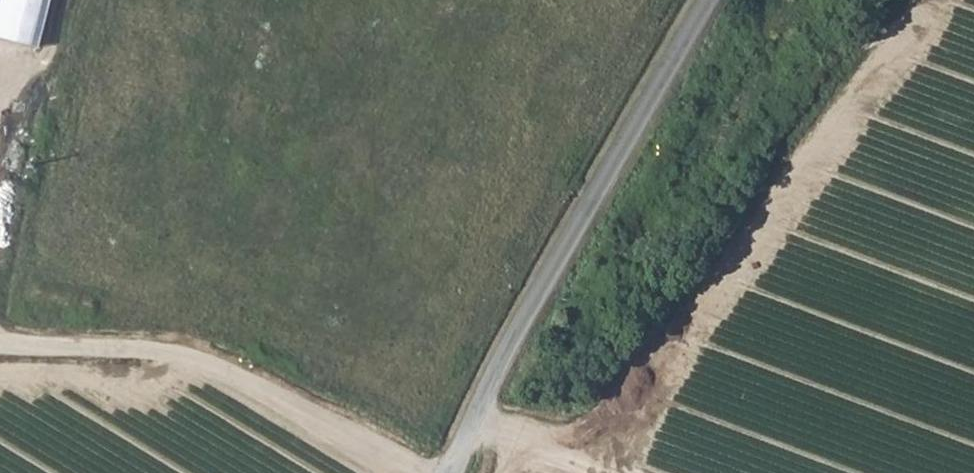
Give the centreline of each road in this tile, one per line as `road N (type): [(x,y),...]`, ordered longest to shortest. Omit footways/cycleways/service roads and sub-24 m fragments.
road 1 (tertiary): [(452,472),(535,295),(706,0)]
road 2 (track): [(377,472),(179,351),(0,348)]
road 3 (track): [(473,419),(614,472)]

